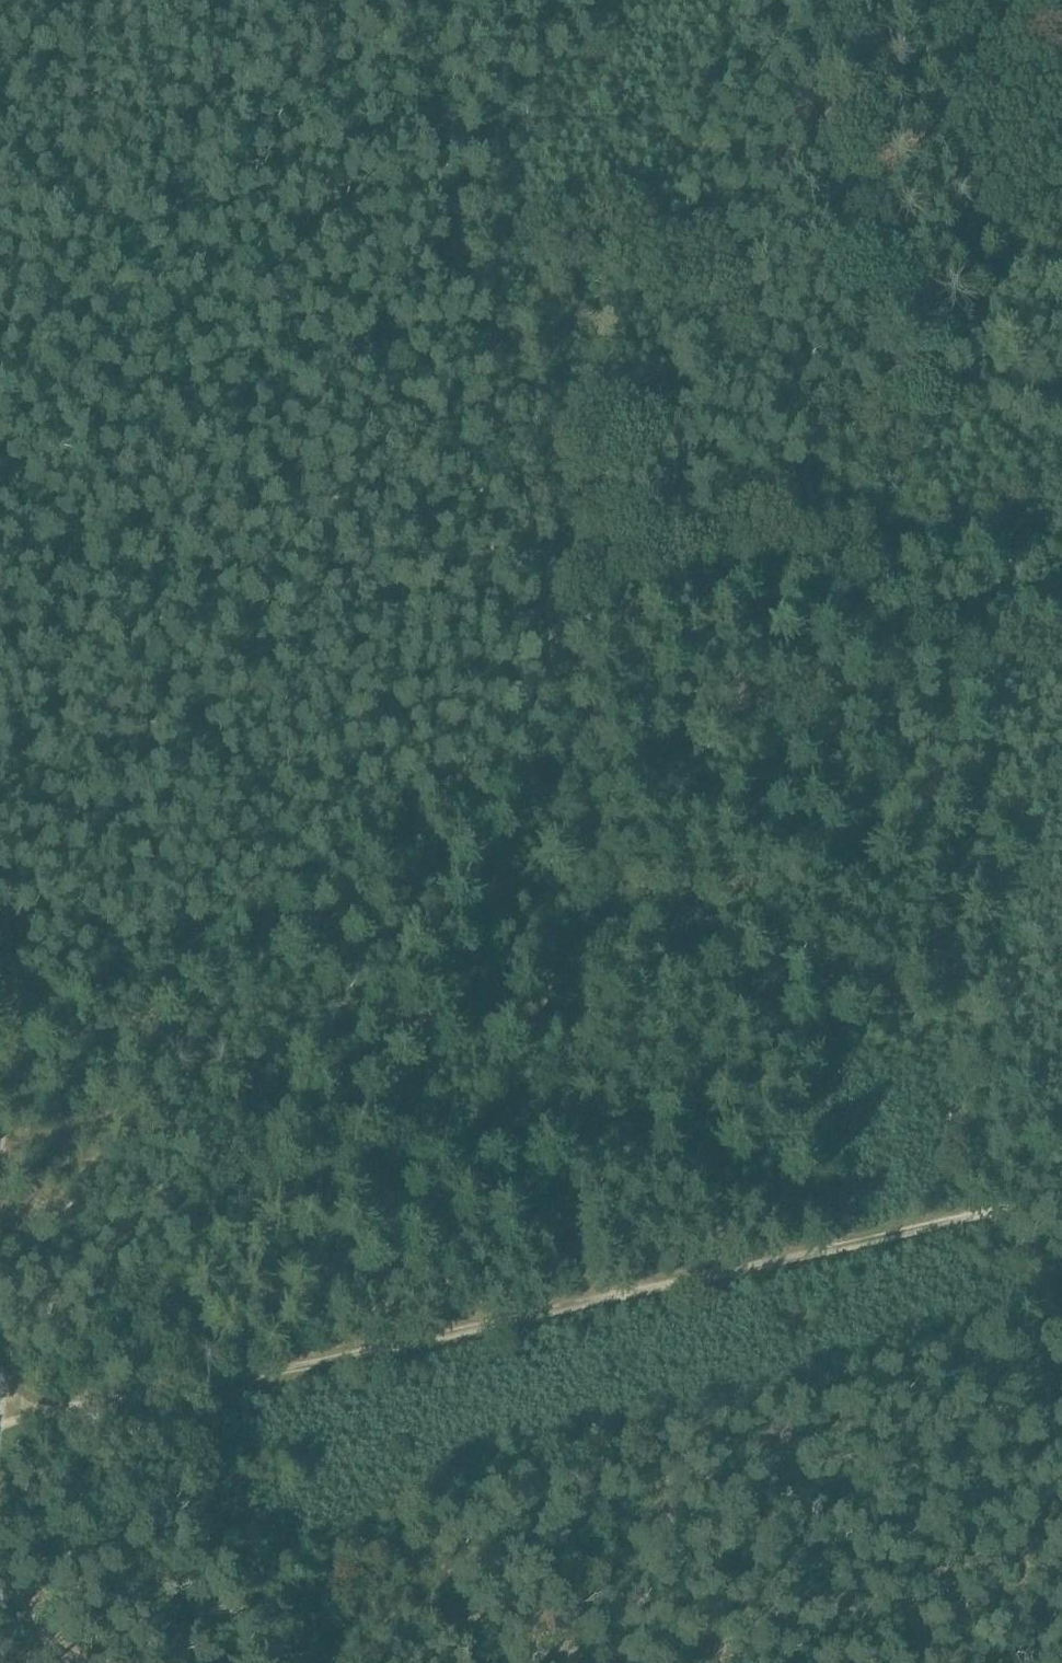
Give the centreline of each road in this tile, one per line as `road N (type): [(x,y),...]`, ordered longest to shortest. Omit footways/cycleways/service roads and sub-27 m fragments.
road 1 (track): [(0,1423),(1061,1197)]

